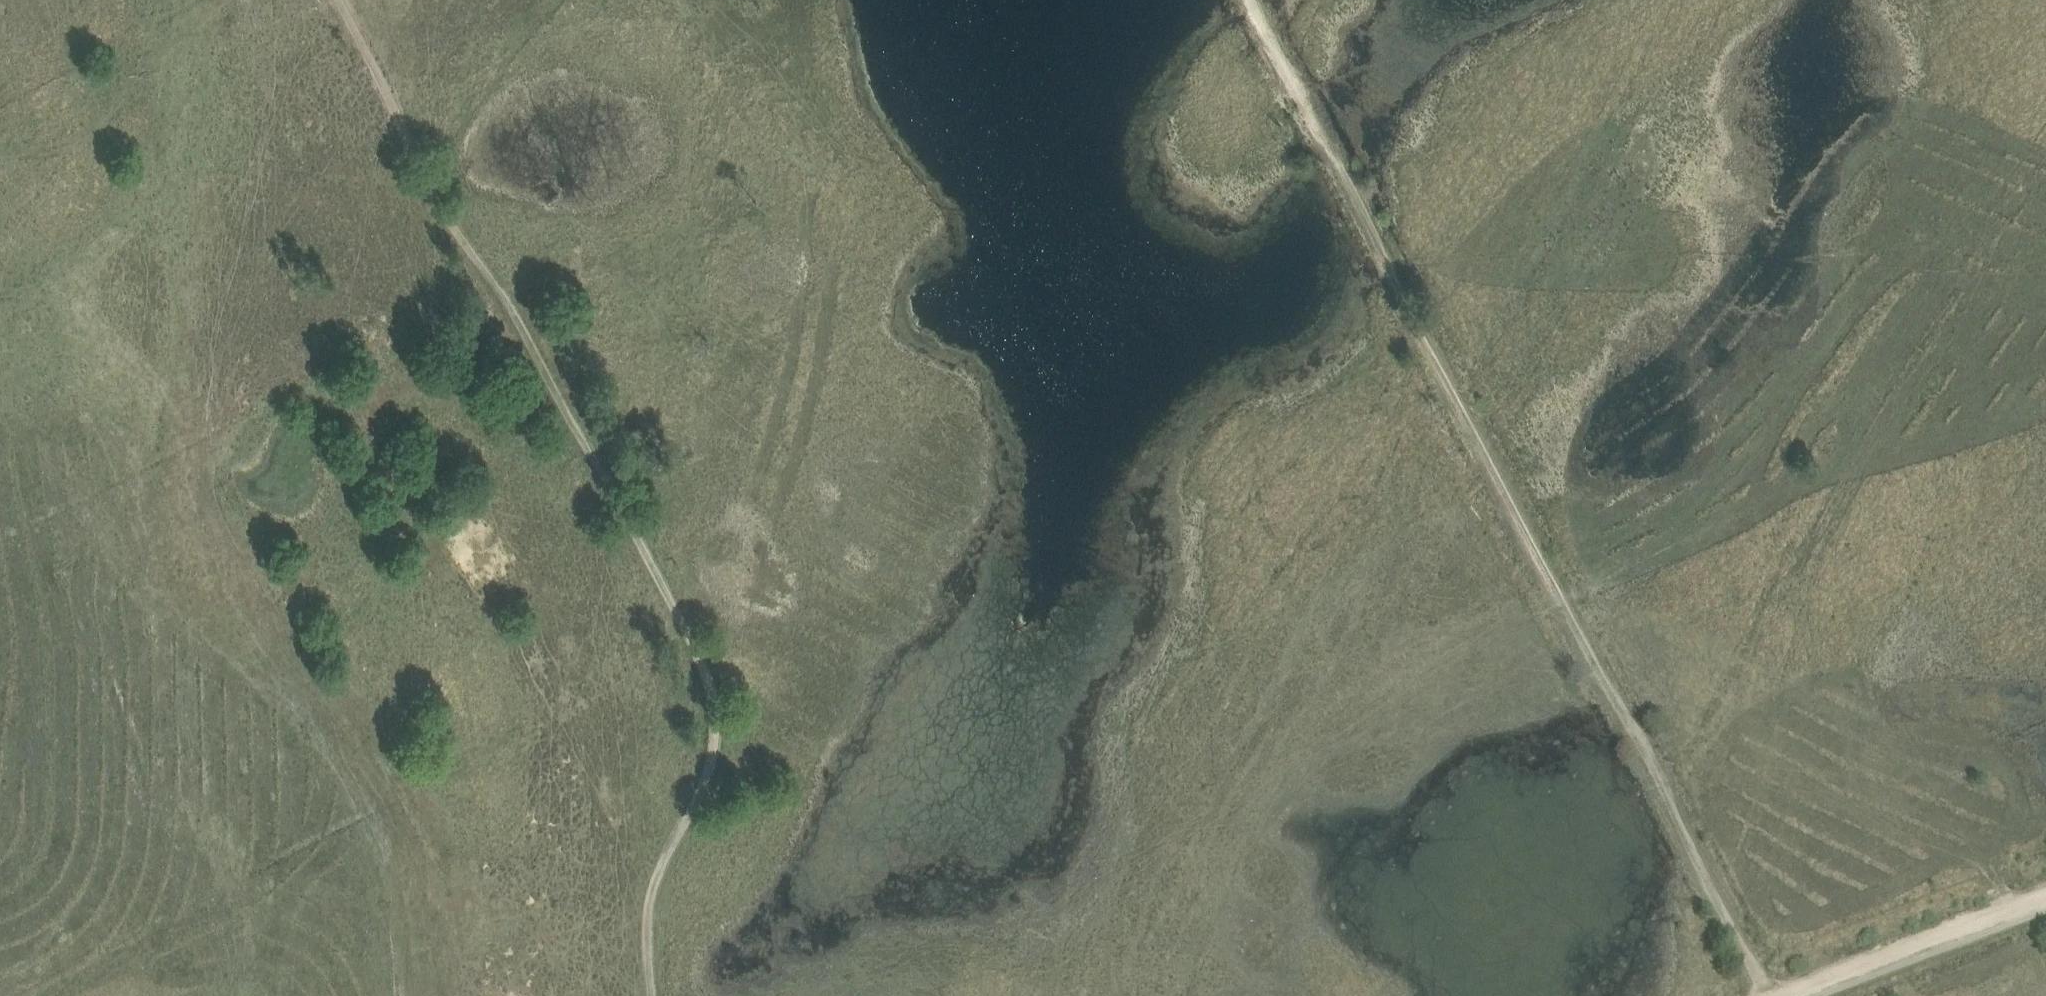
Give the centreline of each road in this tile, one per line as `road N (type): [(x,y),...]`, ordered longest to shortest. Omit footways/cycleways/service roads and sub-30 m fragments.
road 1 (track): [(1248,0),(1763,995)]
road 2 (track): [(2045,897),(1781,995)]

